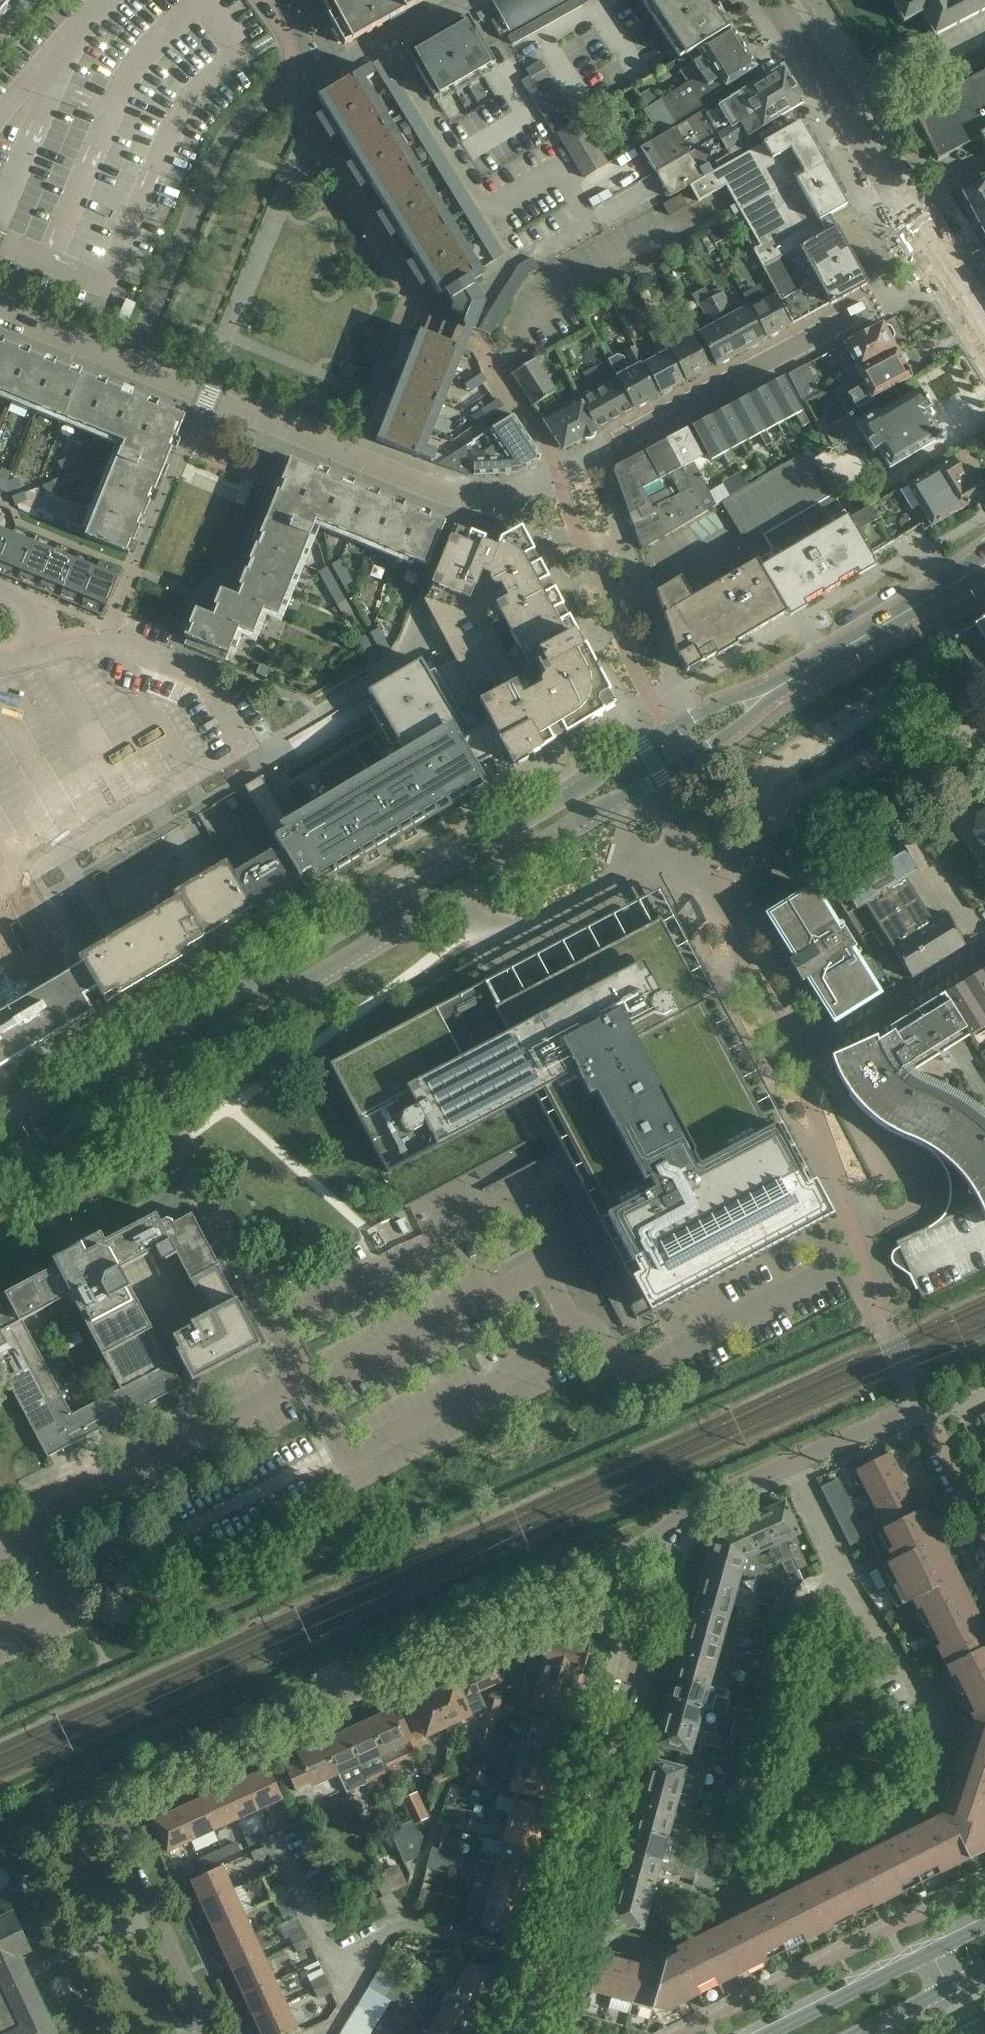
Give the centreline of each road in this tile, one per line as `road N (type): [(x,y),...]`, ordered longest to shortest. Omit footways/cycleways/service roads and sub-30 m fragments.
road 1 (residential): [(211,2033),(112,1814),(111,1794),(124,1780),(619,1560)]
road 2 (tertiary): [(146,1077),(689,758)]
road 3 (tertiary): [(669,726),(133,1055)]
road 4 (residential): [(729,1920),(908,1822),(941,1768),(935,1711),(844,1581)]
road 5 (residential): [(127,365),(447,492),(501,498),(557,475)]
road 6 (residential): [(557,475),(949,258)]
road 7 (residential): [(563,1929),(638,1625),(619,1560)]
road 8 (residential): [(729,1920),(805,1613),(844,1581)]
road 9 (residential): [(308,1378),(146,1077)]
road 10 (residential): [(292,85),(231,132),(127,365)]
road 11 (residential): [(795,1065),(731,932),(720,836),(689,758)]
road 12 (residential): [(949,258),(778,0)]
road 13 (residential): [(794,1462),(922,1408),(984,1529)]
road 14 (tertiary): [(984,1926),(770,2033)]
road 15 (residential): [(795,1065),(984,944)]
road 16 (tertiary): [(962,578),(787,680)]
road 17 (residential): [(619,1560),(687,1509),(794,1462)]
road 18 (residential): [(455,0),(292,85)]
road 19 (residential): [(563,1929),(660,1947),(729,1920)]
road 20 (tertiary): [(0,1163),(146,1077)]
road 21 (residential): [(202,678),(111,642),(45,651)]
road 22 (tertiary): [(133,1055),(0,1133)]
road 23 (residential): [(0,313),(127,365)]
road 24 (residential): [(610,601),(557,475)]
road 25 (tertiary): [(862,2033),(984,1972)]
road 26 (residential): [(844,1581),(794,1462)]
road 27 (tertiary): [(787,680),(714,699),(669,726)]
road 28 (tertiary): [(689,758),(743,726),(787,680)]

